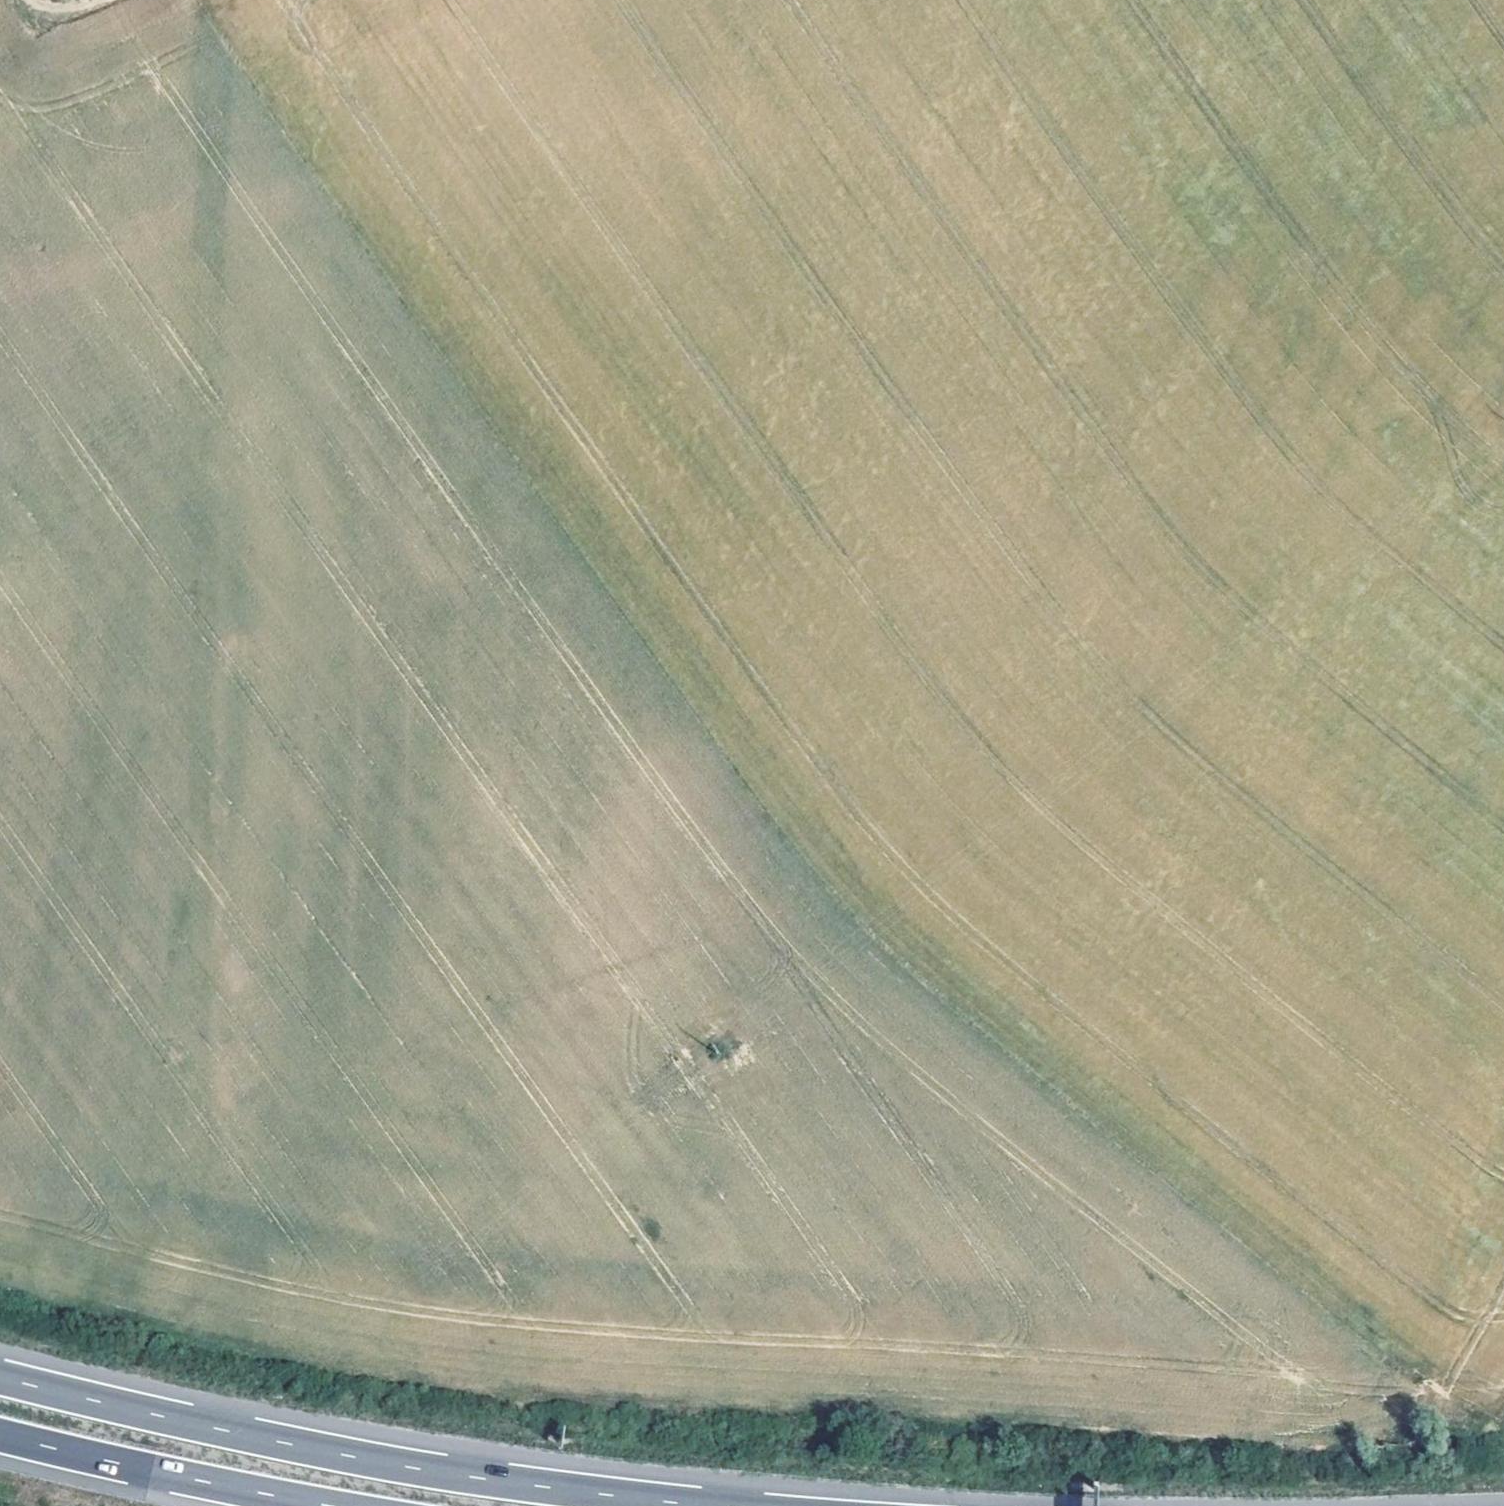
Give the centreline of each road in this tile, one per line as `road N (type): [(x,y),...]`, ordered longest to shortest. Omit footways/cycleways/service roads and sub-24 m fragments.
road 1 (motorway): [(648,1505),(377,1466),(0,1382)]
road 2 (motorway): [(0,1435),(307,1505)]

